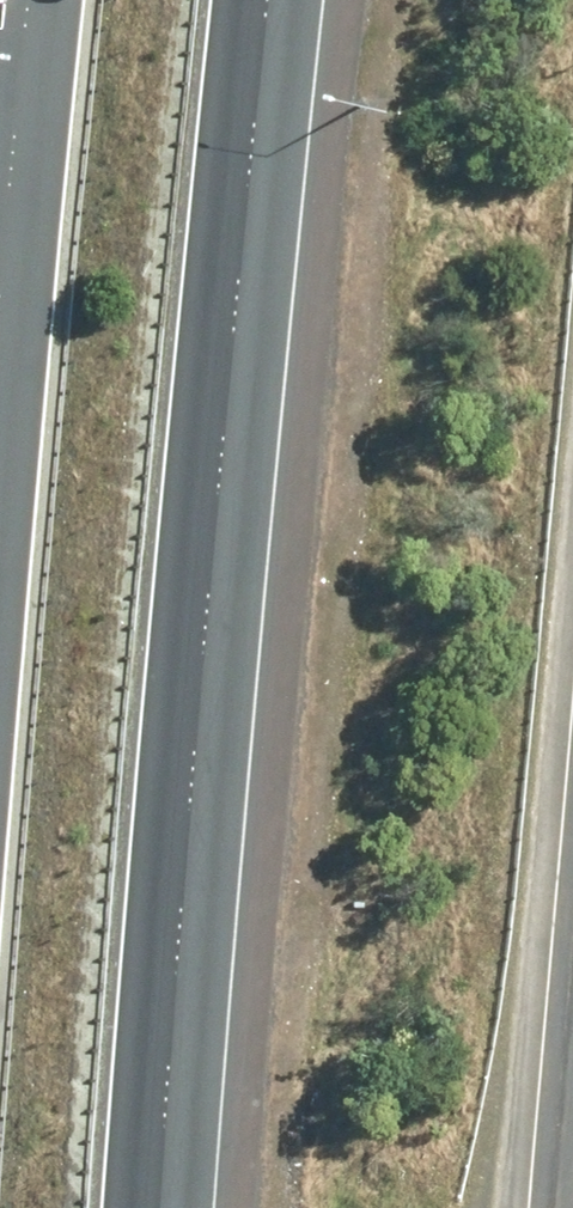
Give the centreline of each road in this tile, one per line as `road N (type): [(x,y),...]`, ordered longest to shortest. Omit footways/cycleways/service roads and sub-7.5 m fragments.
road 1 (motorway): [(270,0),(207,615),(161,1207)]
road 2 (motorway): [(0,256),(25,0)]

